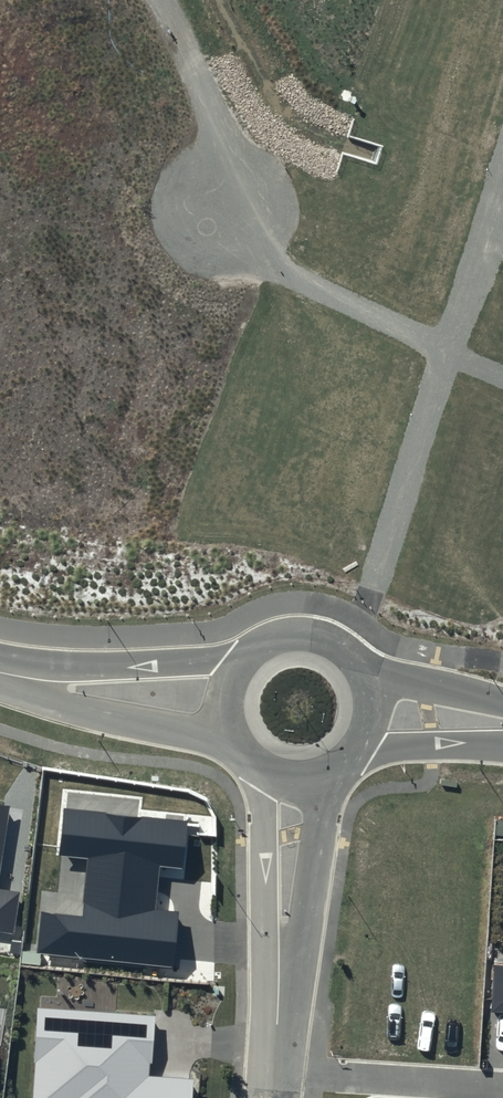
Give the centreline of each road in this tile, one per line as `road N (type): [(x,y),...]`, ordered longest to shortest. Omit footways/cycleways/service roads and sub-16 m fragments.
road 1 (track): [(134,0),(185,97),(207,222),(230,263),(502,372)]
road 2 (track): [(362,588),(502,139)]
road 3 (residential): [(288,775),(272,1073)]
road 4 (residential): [(272,1073),(502,1083)]
road 5 (residential): [(223,699),(239,657),(276,632),(299,630),(322,635),(357,663),(368,707)]
road 6 (residential): [(0,669),(223,699)]
road 7 (residential): [(368,707),(502,717)]

